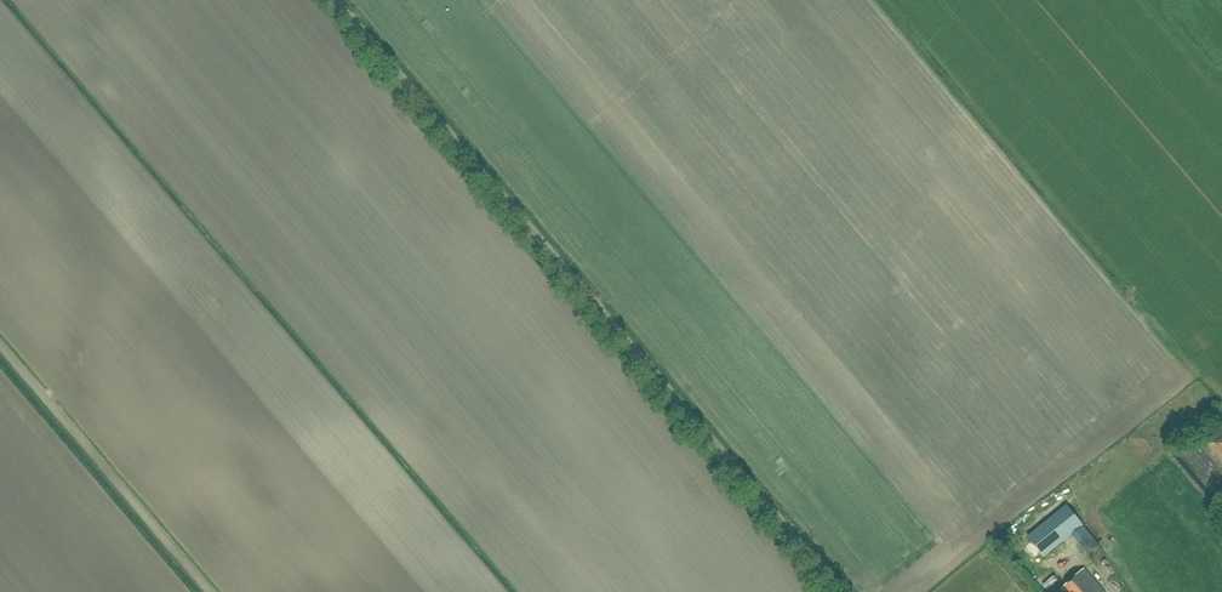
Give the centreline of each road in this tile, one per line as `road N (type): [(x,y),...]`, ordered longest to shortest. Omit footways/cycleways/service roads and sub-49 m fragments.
road 1 (unclassified): [(837,591),(331,0)]

